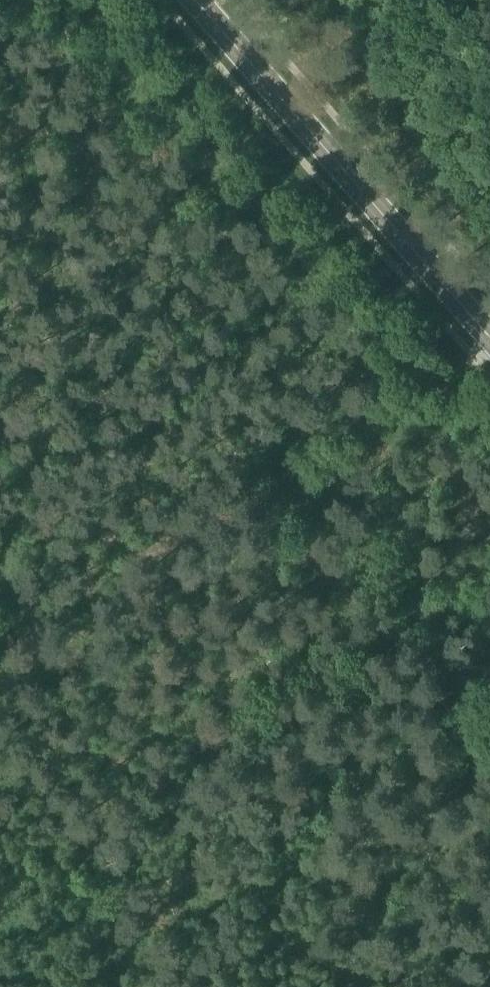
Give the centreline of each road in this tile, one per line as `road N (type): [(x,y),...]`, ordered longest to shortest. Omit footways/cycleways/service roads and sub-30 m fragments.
road 1 (track): [(0,444),(131,562),(231,509),(489,739)]
road 2 (primary): [(489,336),(195,0)]

